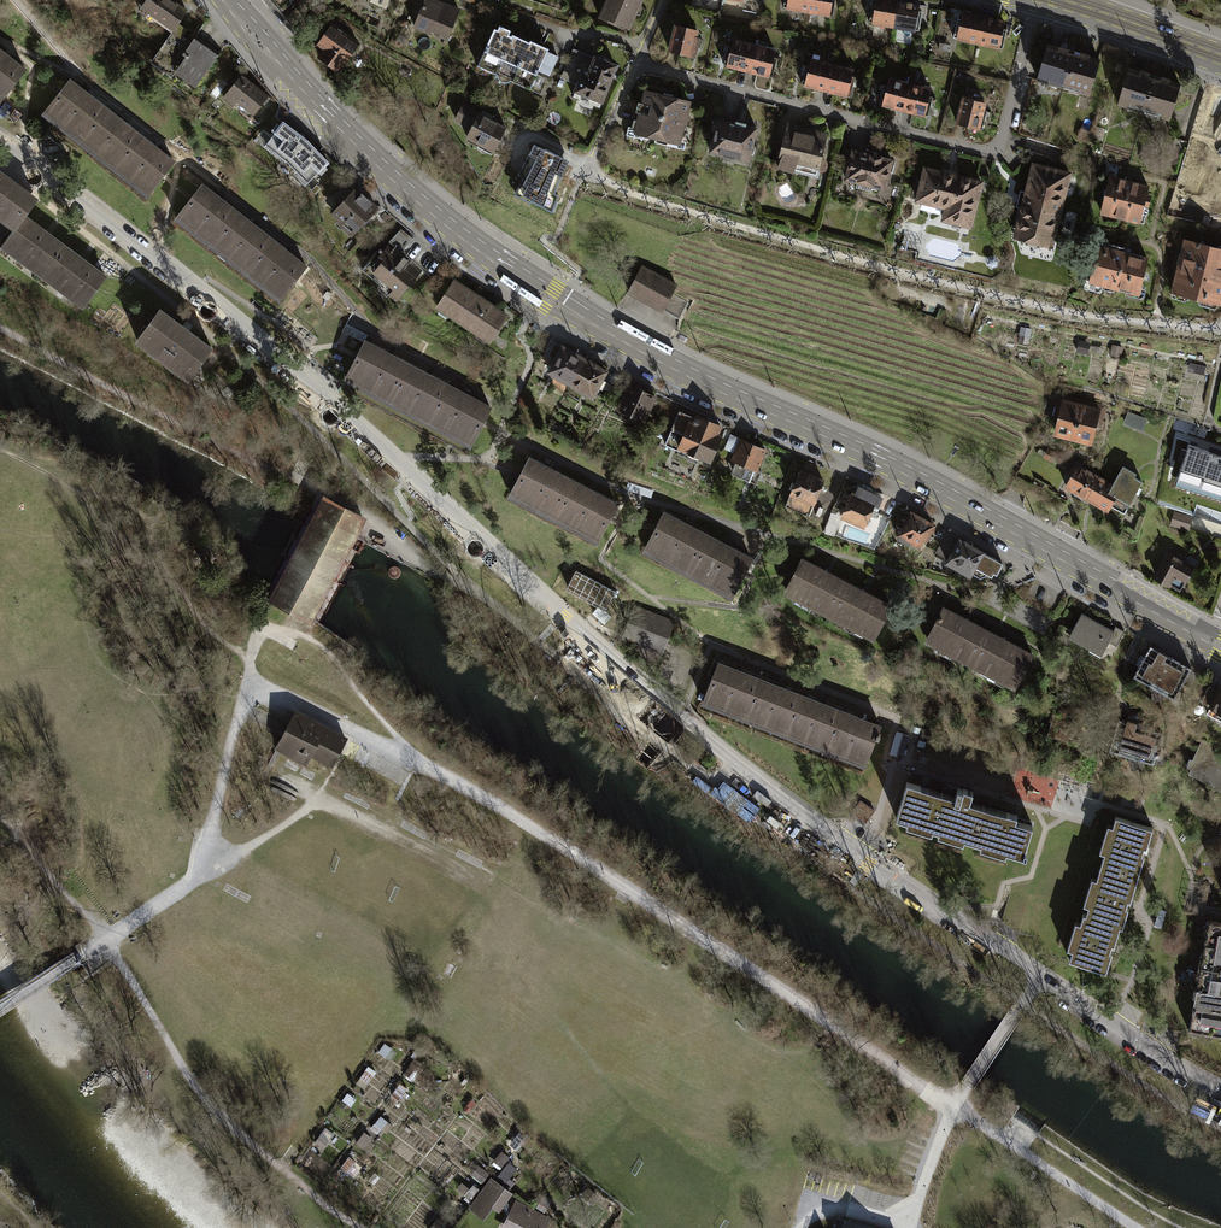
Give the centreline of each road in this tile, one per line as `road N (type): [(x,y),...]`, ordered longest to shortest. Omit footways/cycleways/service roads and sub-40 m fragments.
road 1 (residential): [(0,140),(166,266),(591,646),(834,841),(1220,1092)]
road 2 (secondary): [(1220,650),(985,516),(669,365),(550,296),(373,167),(229,0)]
road 3 (residential): [(634,64),(994,151),(1037,0)]
road 4 (tertiary): [(1220,54),(1062,0)]

